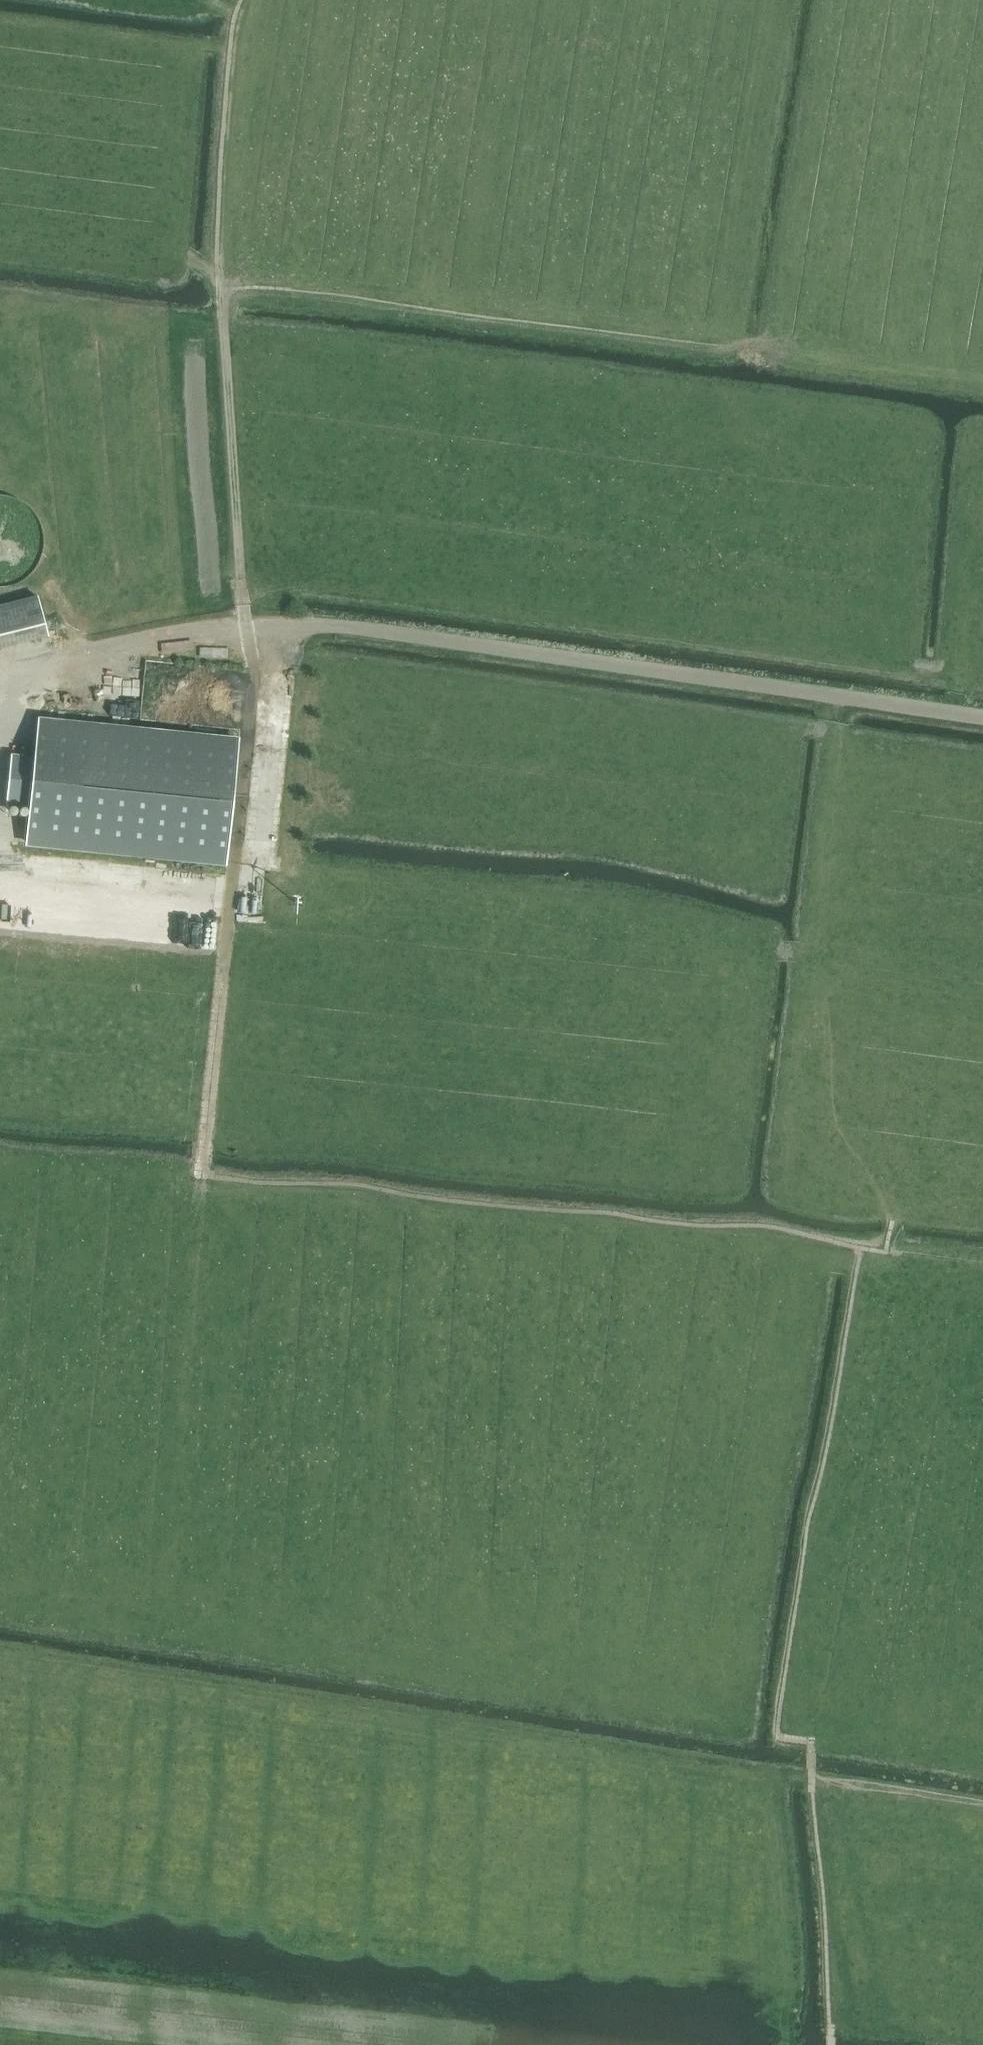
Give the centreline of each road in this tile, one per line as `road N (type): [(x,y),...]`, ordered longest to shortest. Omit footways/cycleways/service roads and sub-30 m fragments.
road 1 (track): [(244,624),(219,289)]
road 2 (track): [(242,906),(271,622)]

